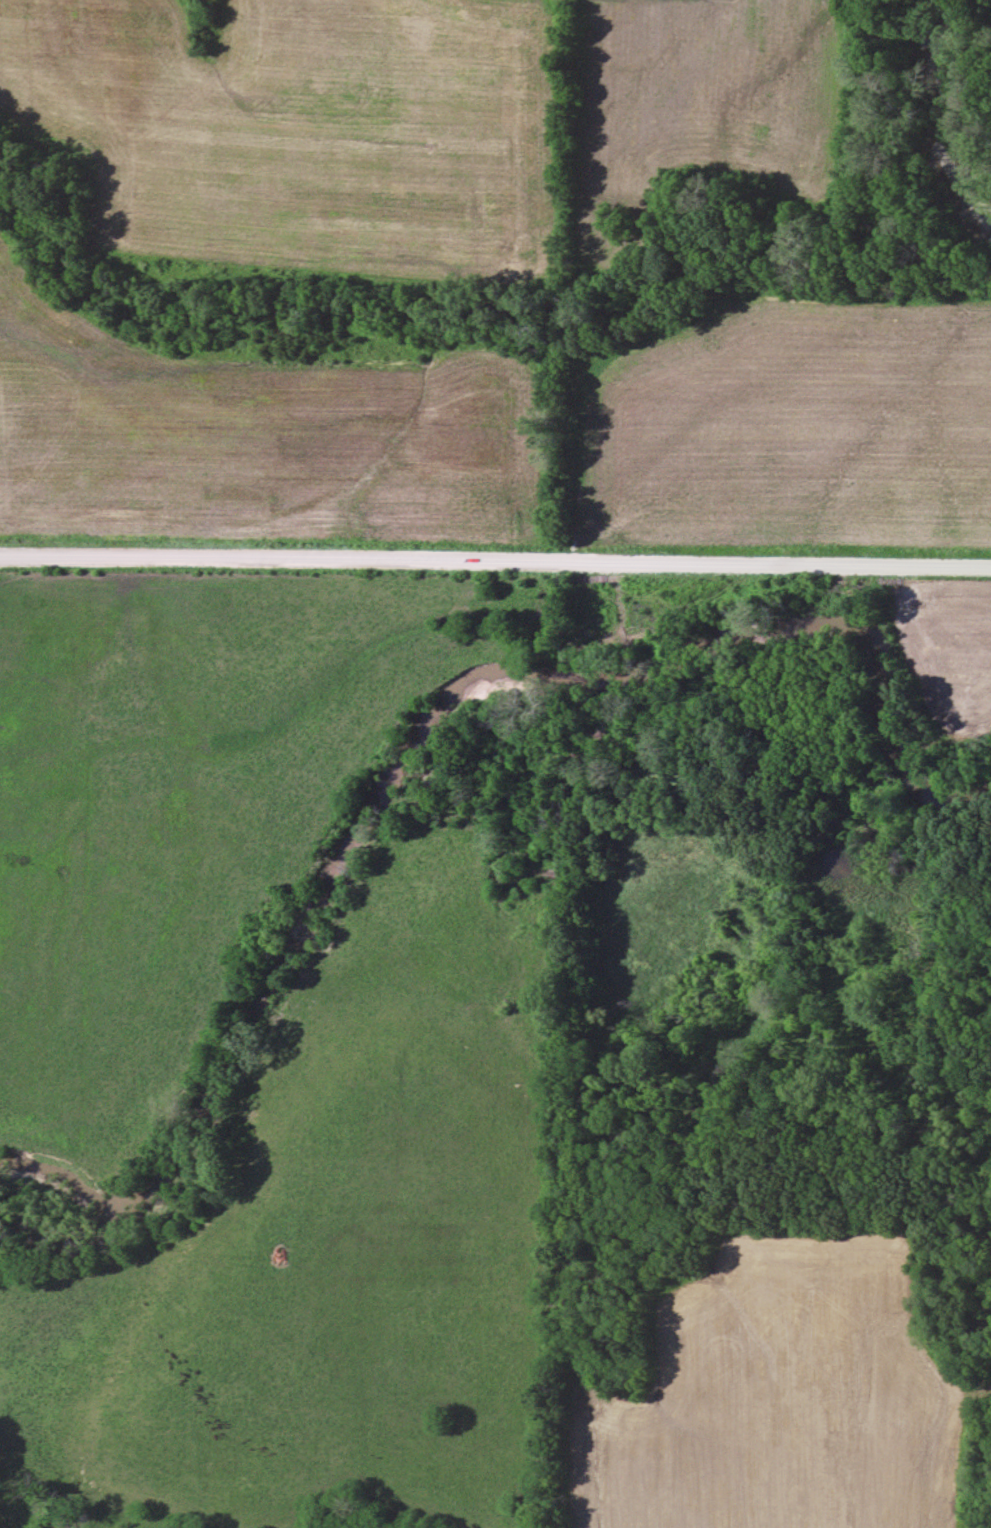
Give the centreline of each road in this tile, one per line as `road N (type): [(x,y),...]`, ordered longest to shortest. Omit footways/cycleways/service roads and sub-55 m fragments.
road 1 (residential): [(0,557),(990,567)]

